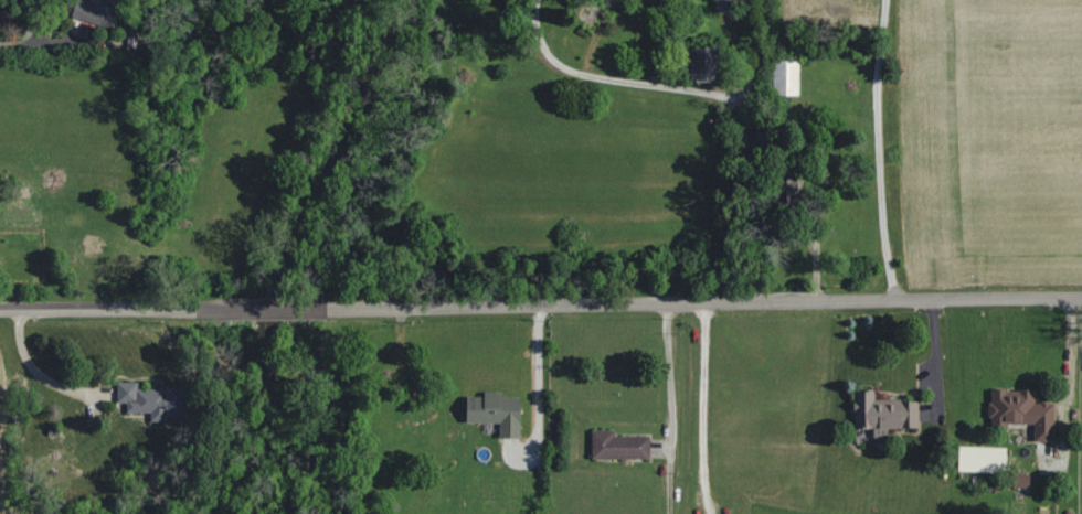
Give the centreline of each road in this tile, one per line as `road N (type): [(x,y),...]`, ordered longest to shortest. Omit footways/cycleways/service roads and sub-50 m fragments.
road 1 (residential): [(336,308),(1081,298)]
road 2 (residential): [(0,309),(202,309)]
road 3 (residential): [(202,309),(336,308)]

